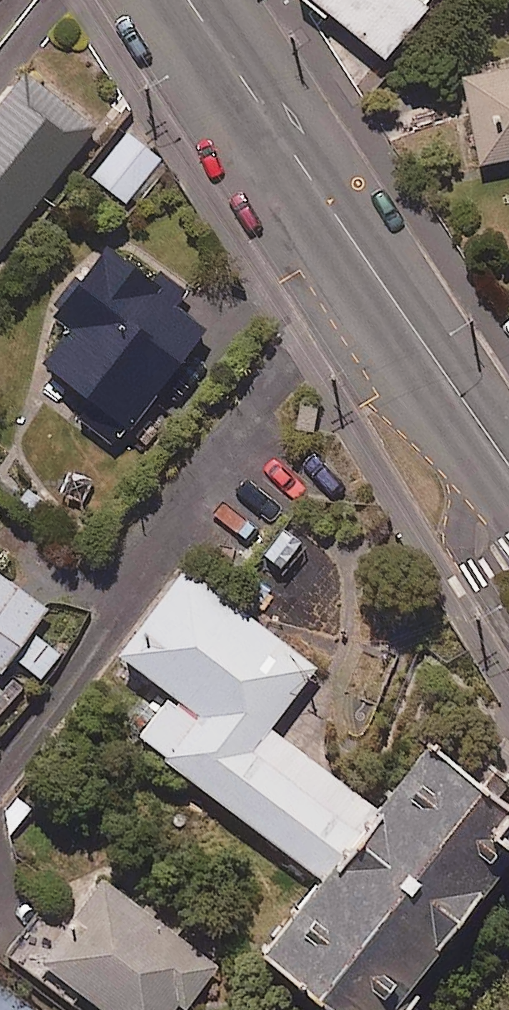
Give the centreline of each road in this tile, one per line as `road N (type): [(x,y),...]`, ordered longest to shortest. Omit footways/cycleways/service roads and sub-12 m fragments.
road 1 (secondary): [(188,0),(508,466)]

